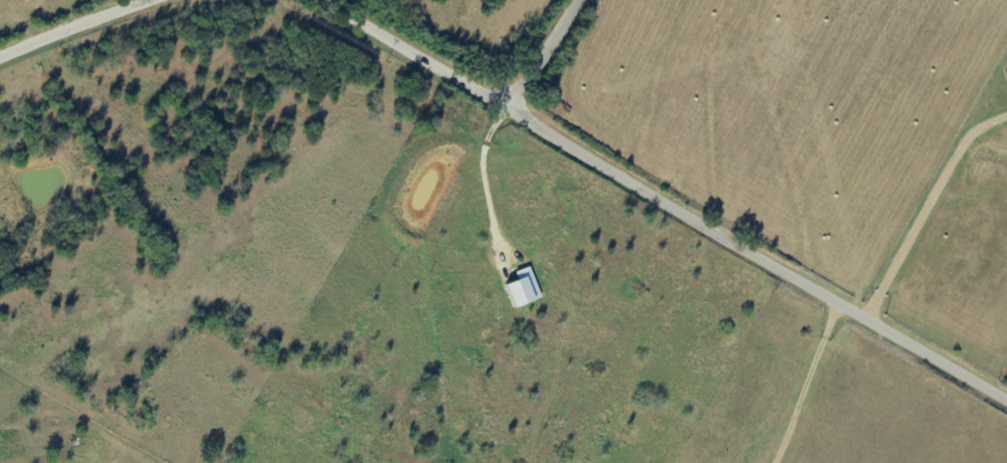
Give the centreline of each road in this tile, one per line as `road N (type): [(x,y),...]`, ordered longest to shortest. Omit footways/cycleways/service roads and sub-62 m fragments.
road 1 (residential): [(1006,410),(294,0)]
road 2 (residential): [(0,59),(157,0)]
road 3 (residential): [(510,121),(583,0)]

